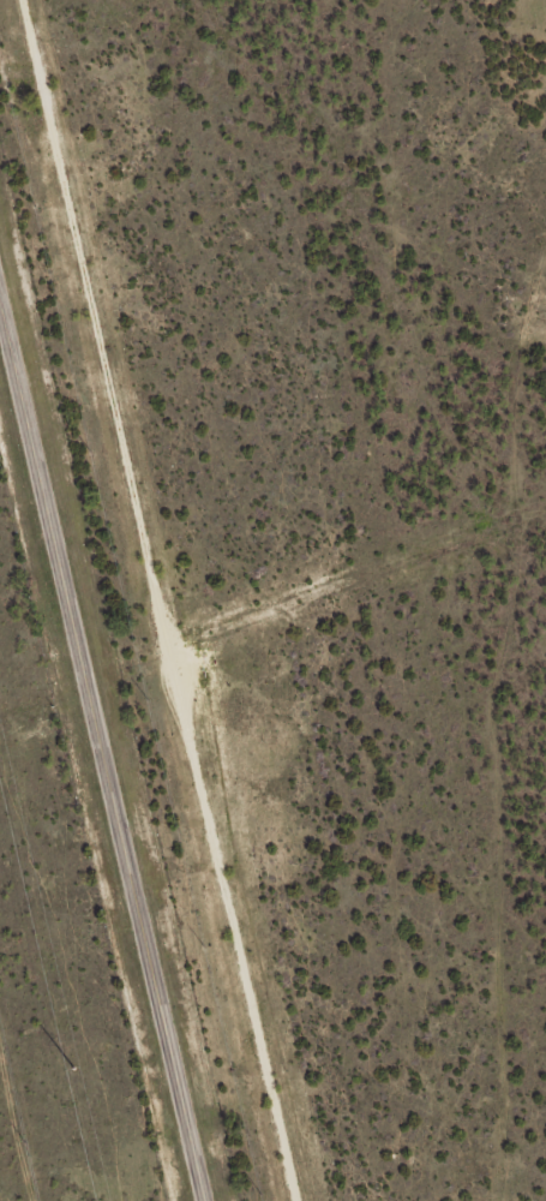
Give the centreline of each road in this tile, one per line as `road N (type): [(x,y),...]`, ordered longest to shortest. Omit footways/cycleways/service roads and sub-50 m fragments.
road 1 (track): [(479,1200),(478,638),(514,419),(545,295)]
road 2 (secondary): [(199,1200),(0,360)]

